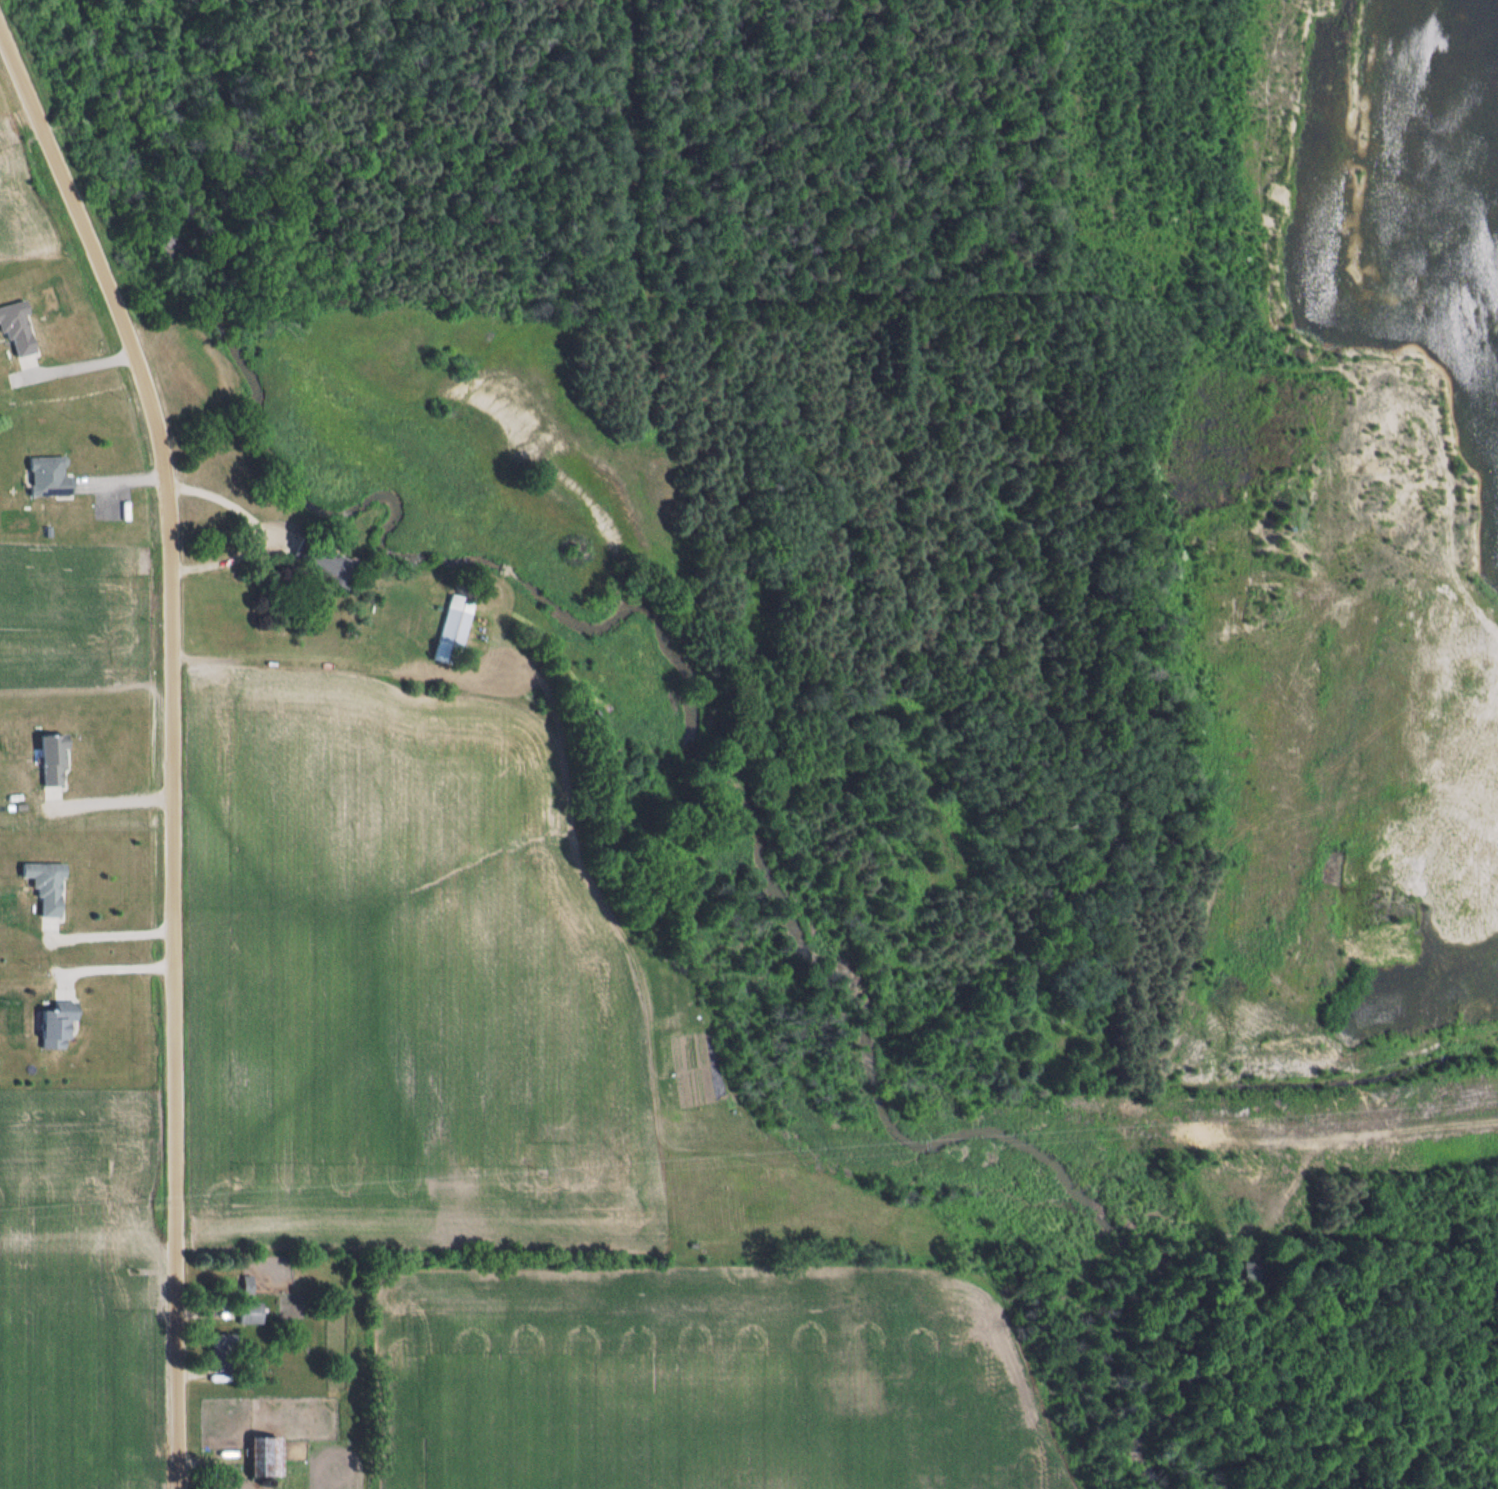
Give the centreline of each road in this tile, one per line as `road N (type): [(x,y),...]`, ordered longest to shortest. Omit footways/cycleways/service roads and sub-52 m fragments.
road 1 (residential): [(177,1488),(170,490),(160,425),(0,35)]

